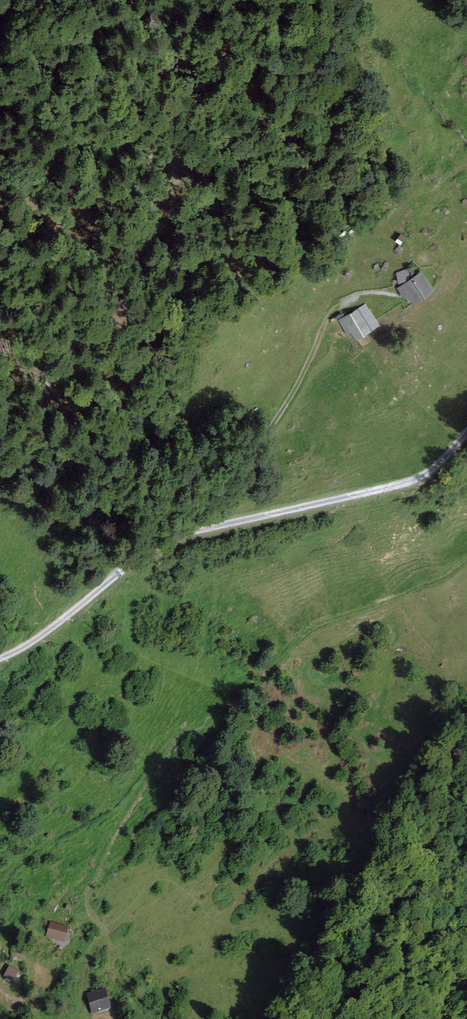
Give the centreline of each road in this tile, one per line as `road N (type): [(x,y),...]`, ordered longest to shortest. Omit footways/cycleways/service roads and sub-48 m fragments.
road 1 (track): [(0,884),(26,857),(118,800),(178,736),(251,690),(312,626),(402,596),(466,559)]
road 2 (track): [(0,659),(163,543),(411,482),(466,433)]
road 3 (track): [(359,296),(335,310),(284,407),(199,531)]
road 4 (track): [(55,920),(61,900),(94,875),(157,758)]

